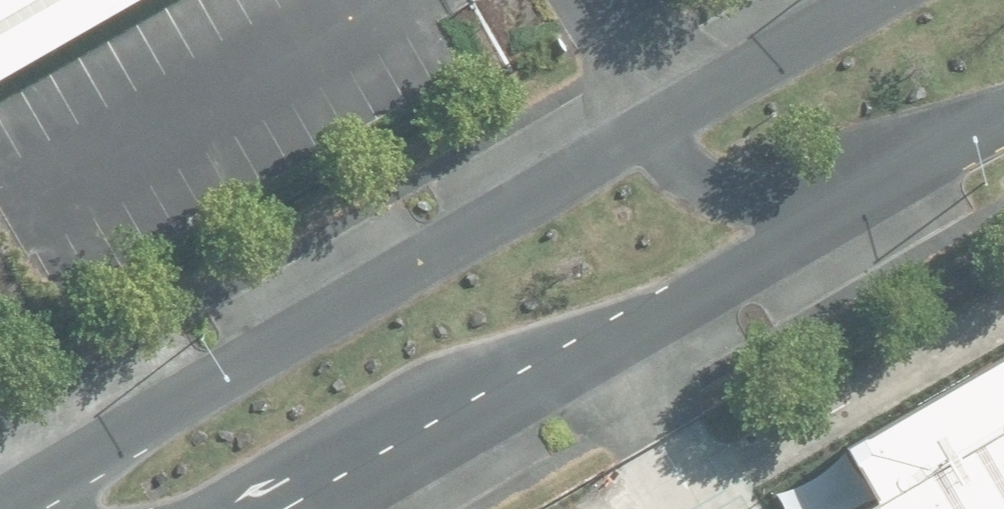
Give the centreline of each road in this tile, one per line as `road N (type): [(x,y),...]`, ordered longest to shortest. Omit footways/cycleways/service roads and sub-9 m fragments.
road 1 (unclassified): [(0,507),(875,0)]
road 2 (unclassified): [(1003,120),(299,508)]

